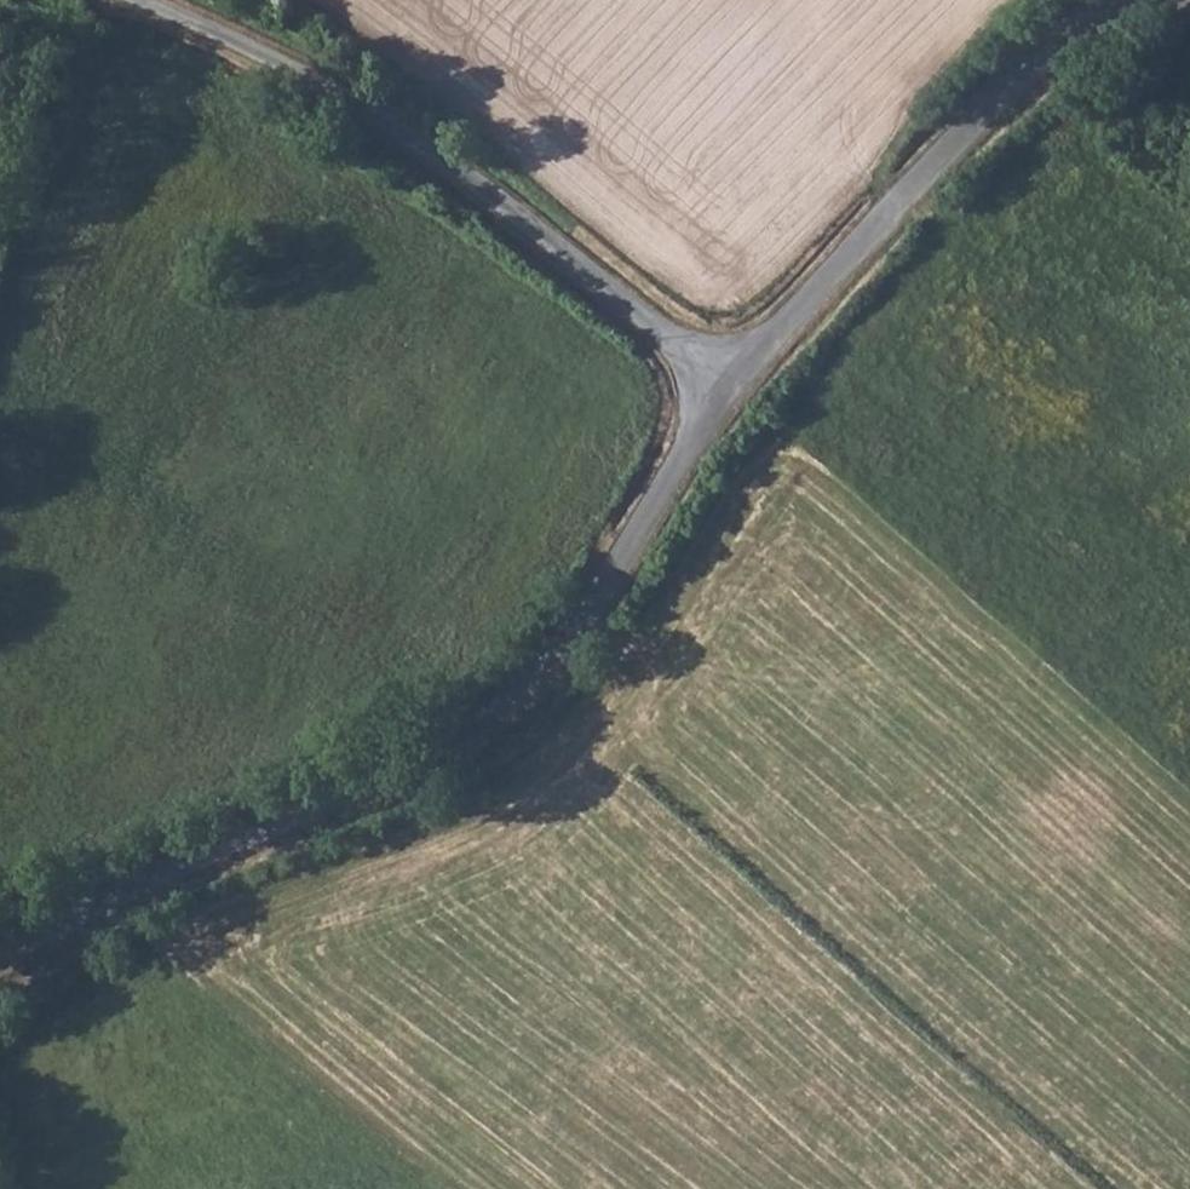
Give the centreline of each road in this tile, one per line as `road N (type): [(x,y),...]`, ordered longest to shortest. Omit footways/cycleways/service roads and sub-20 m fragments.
road 1 (unclassified): [(729,374),(575,628),(492,713),(420,759),(167,871),(0,956)]
road 2 (unclassified): [(729,374),(462,176),(248,41),(143,0)]
road 3 (unclassified): [(1120,0),(985,113),(729,374)]

